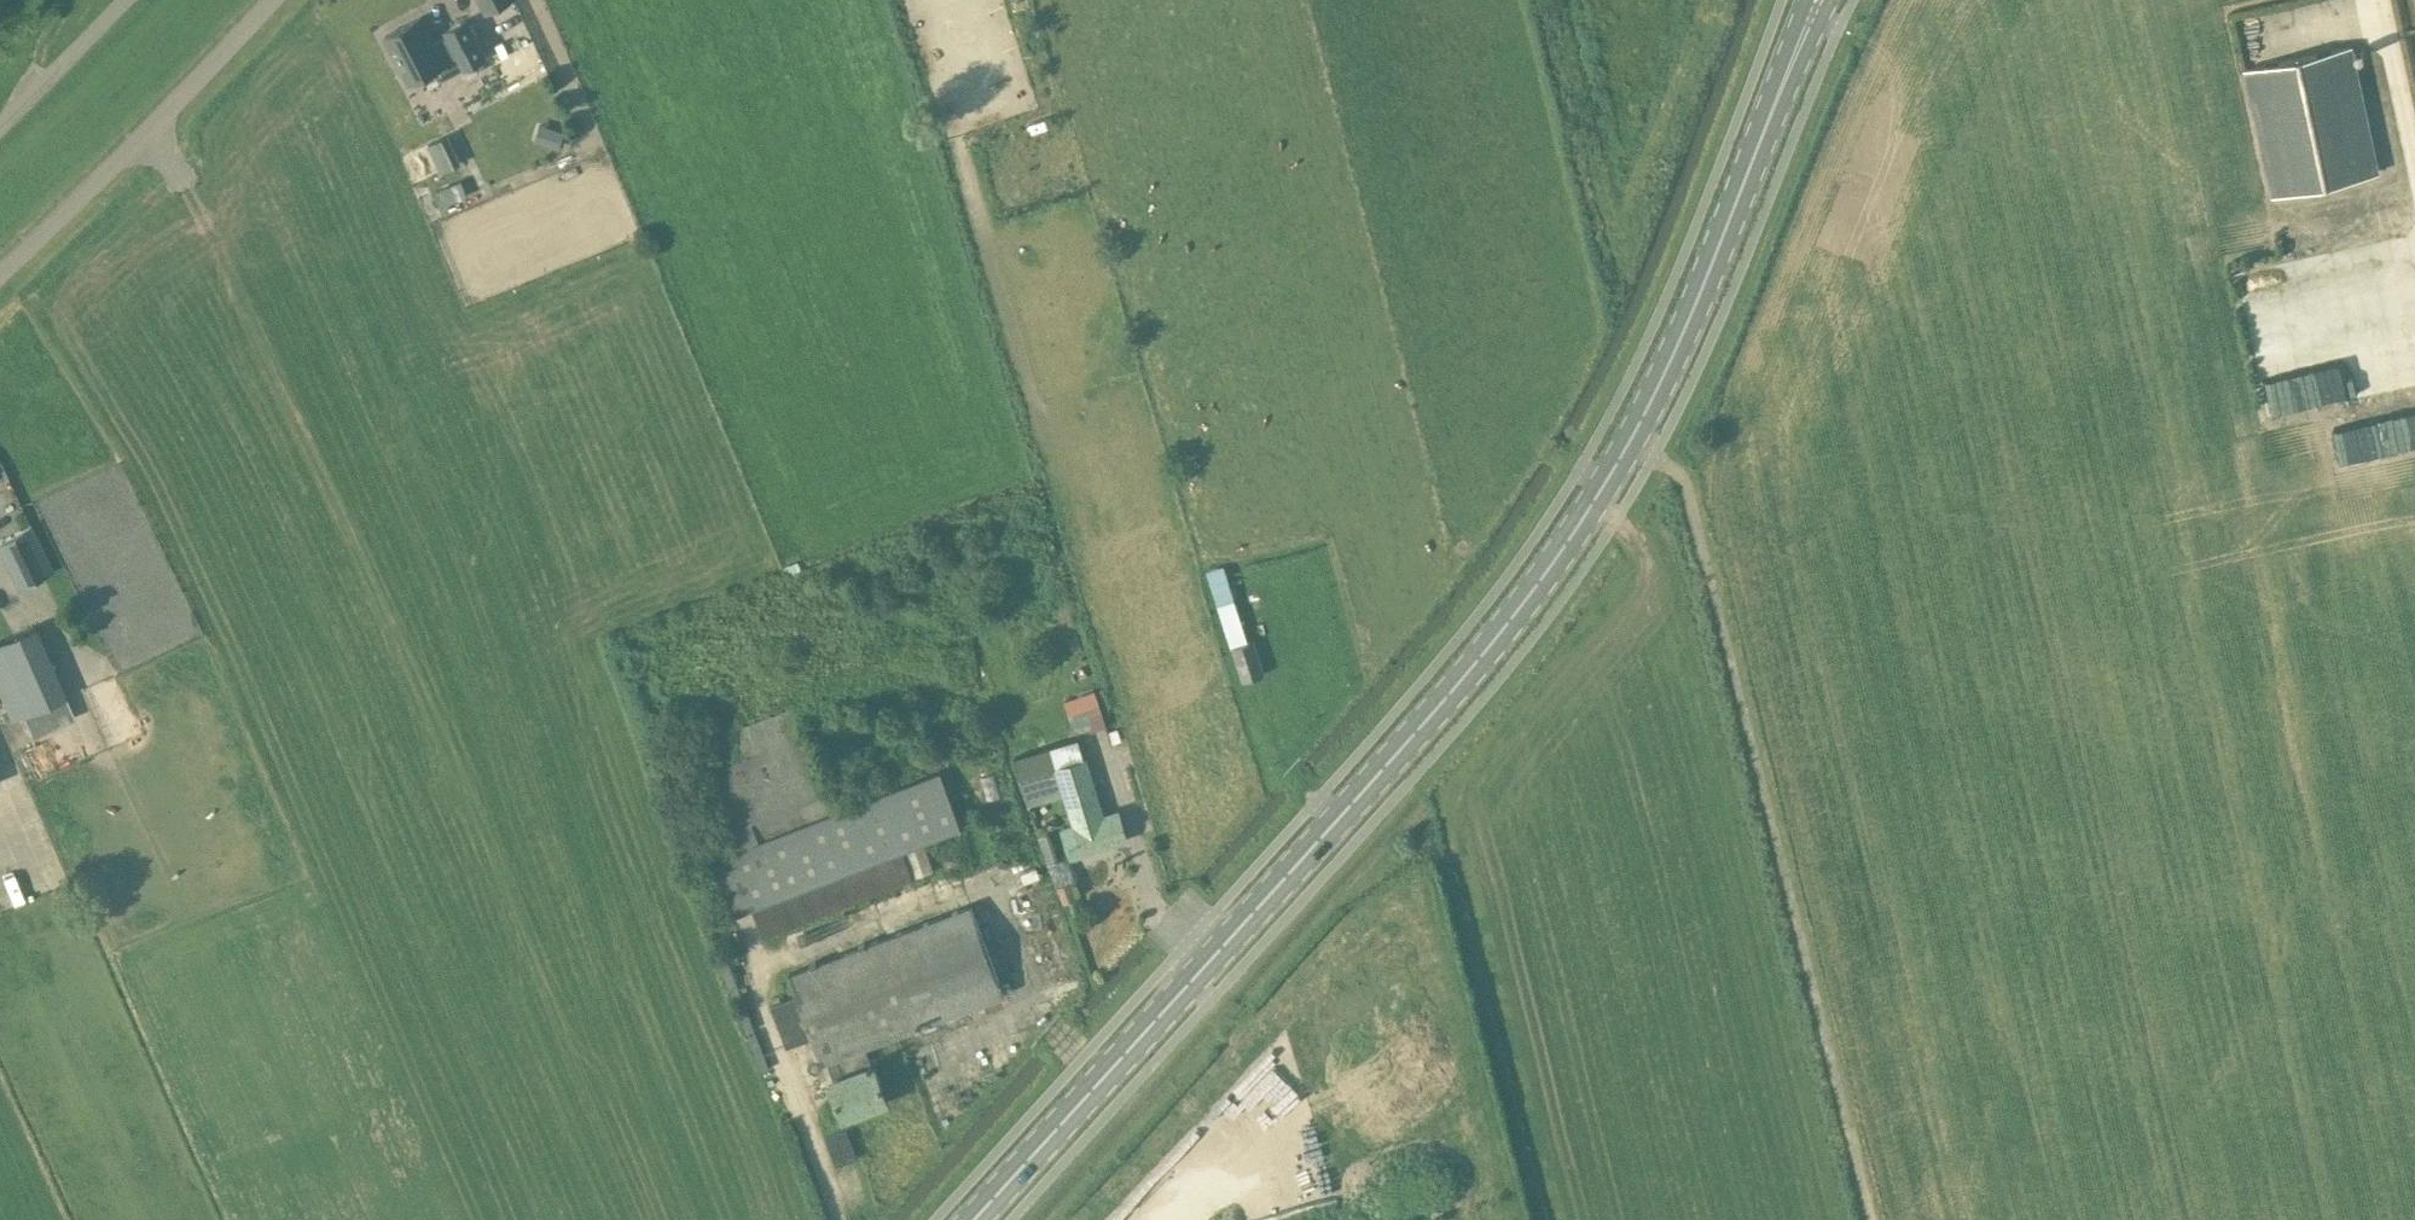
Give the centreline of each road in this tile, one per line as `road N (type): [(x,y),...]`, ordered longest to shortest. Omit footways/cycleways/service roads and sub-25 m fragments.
road 1 (primary): [(974,1219),(1517,616),(1688,328),(1821,0)]
road 2 (unclassified): [(0,277),(273,0)]
road 3 (unclassified): [(0,127),(127,0)]

